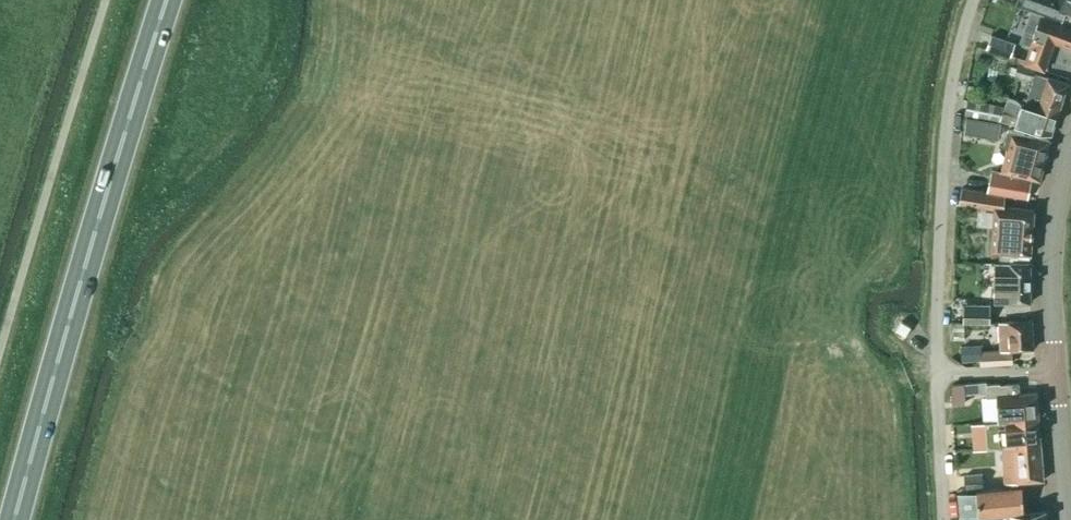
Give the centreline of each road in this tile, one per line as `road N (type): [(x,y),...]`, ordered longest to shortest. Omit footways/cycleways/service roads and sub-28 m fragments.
road 1 (trunk): [(15,519),(168,0)]
road 2 (residential): [(937,374),(949,104),(976,0)]
road 3 (tertiary): [(1059,373),(1060,217),(1070,159)]
road 4 (tertiary): [(1070,519),(1059,373)]
road 5 (residential): [(944,519),(937,374)]
road 6 (residential): [(937,374),(1059,373)]

